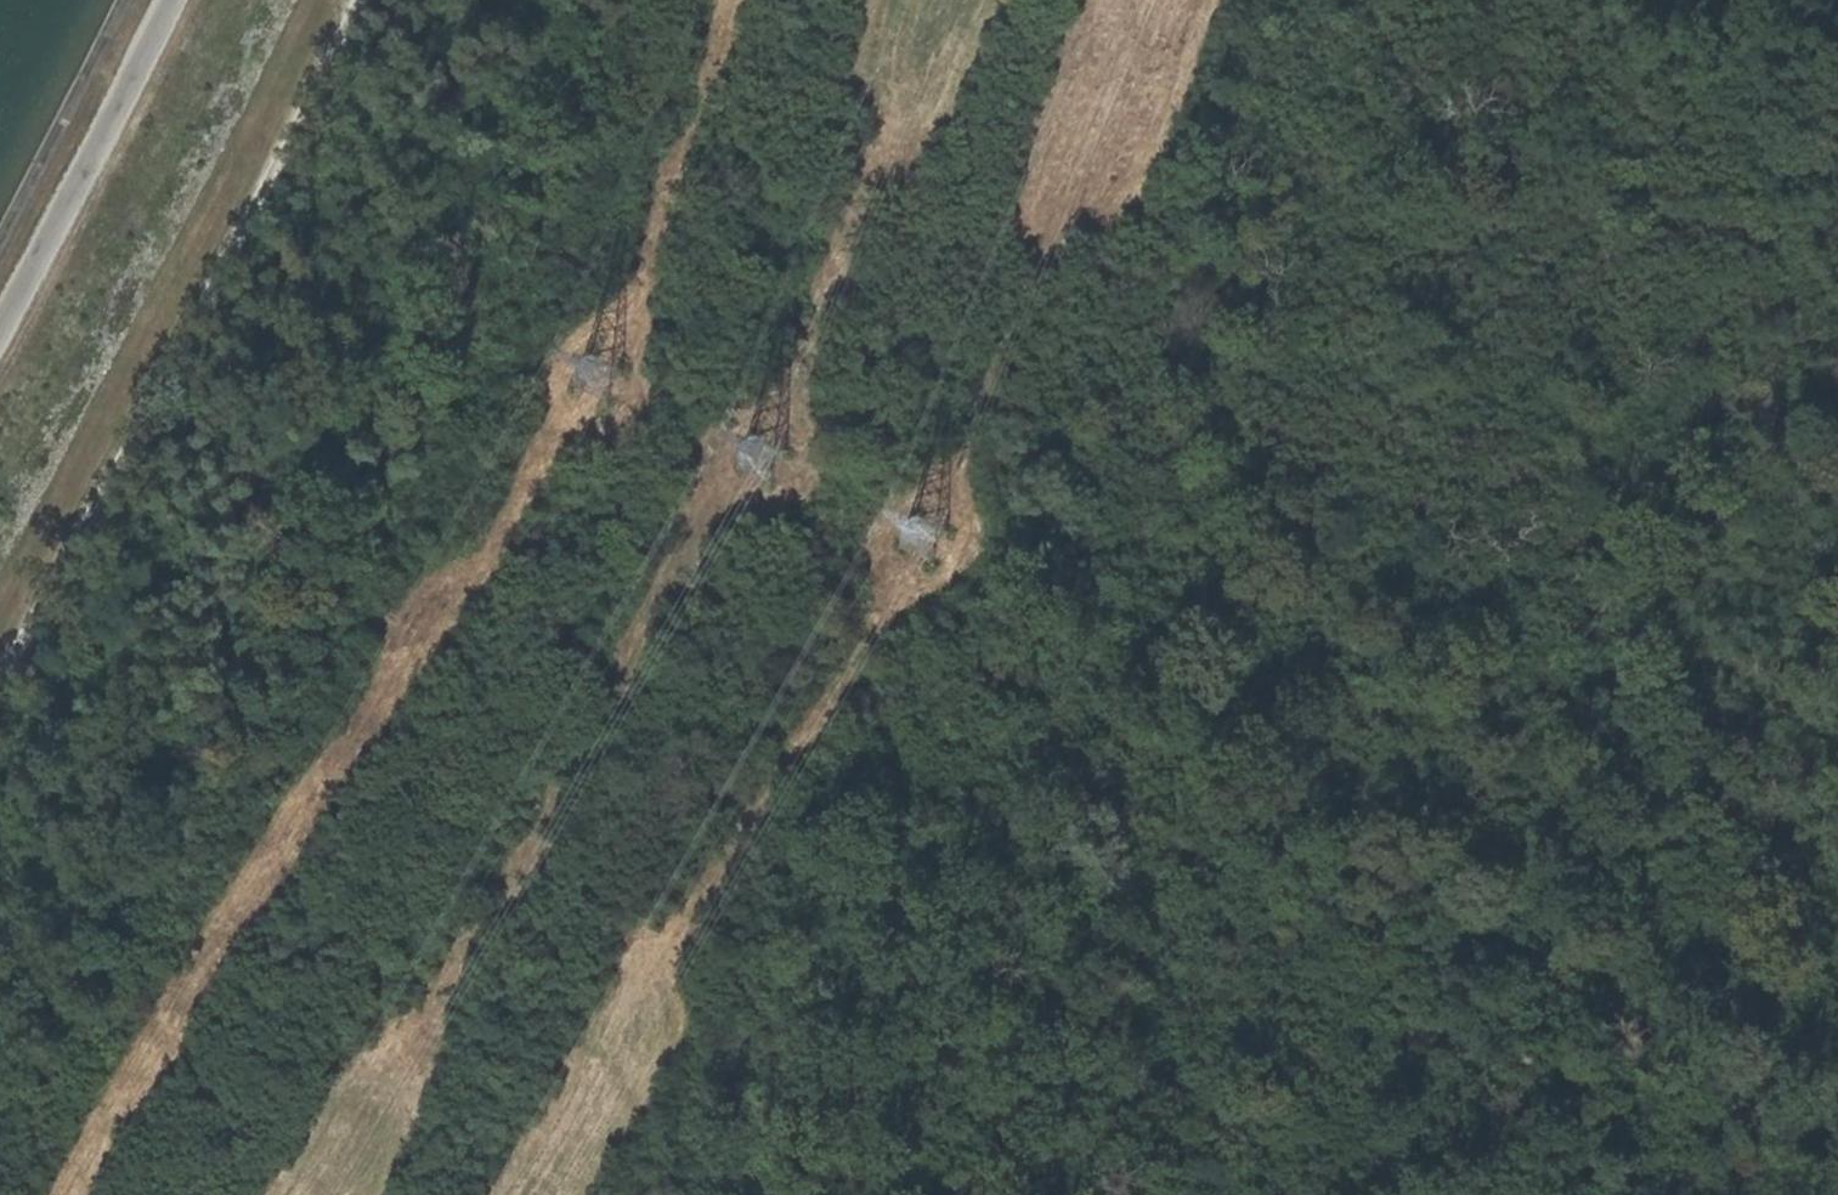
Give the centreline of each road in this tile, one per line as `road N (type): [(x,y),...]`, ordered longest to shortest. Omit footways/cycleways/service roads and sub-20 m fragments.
road 1 (track): [(0,619),(346,0)]

